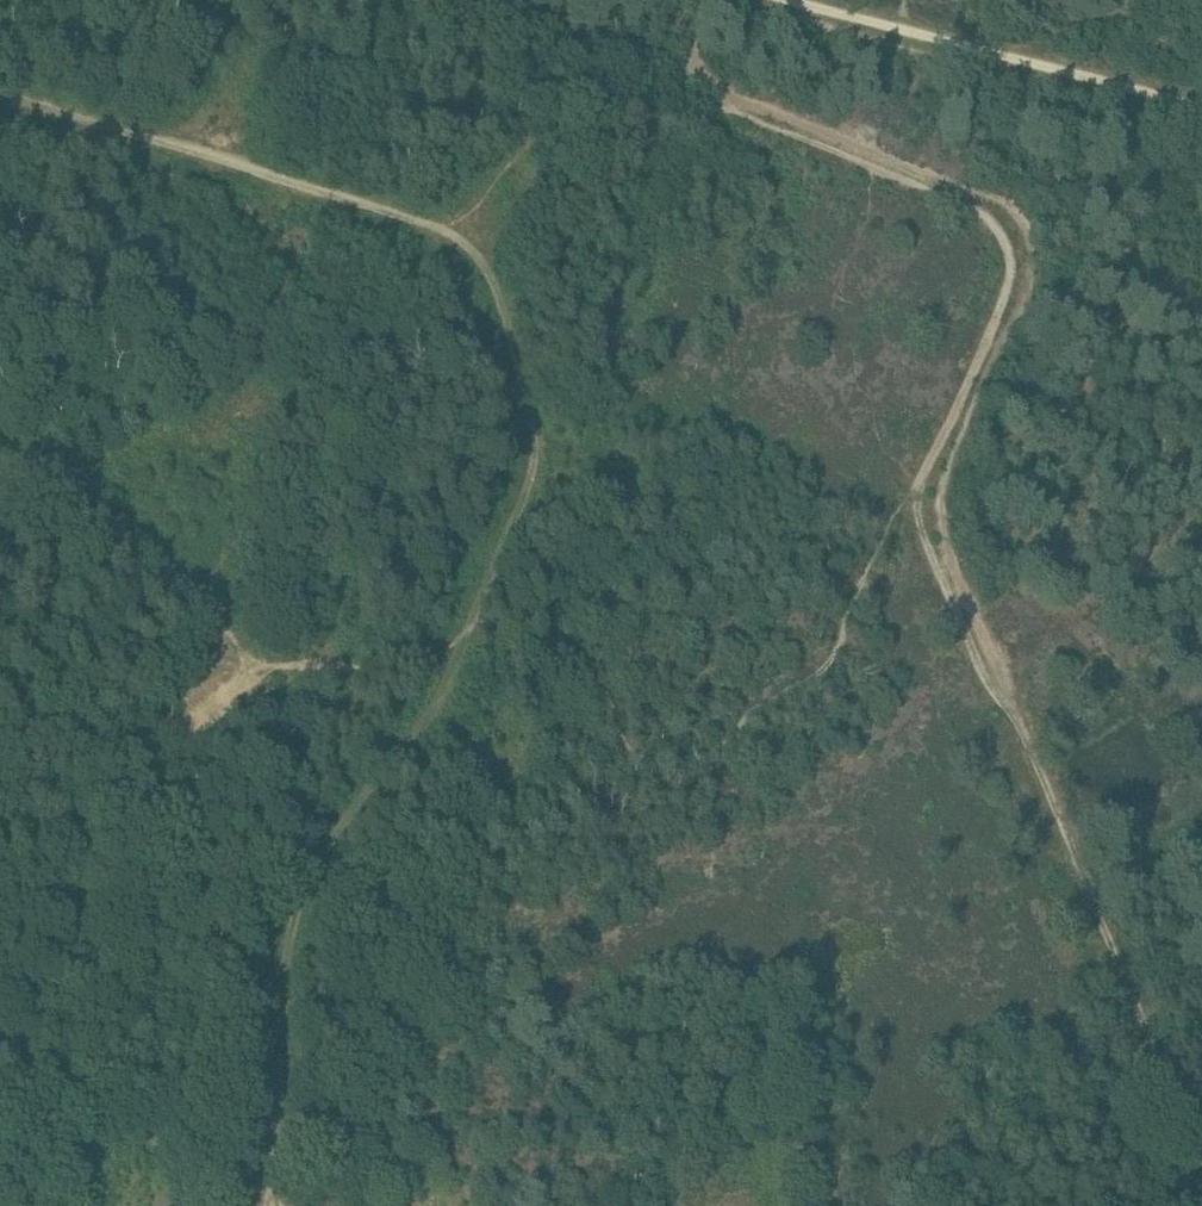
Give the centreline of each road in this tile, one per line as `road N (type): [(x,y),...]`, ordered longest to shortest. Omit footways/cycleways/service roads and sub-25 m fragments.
road 1 (track): [(264,684),(312,807),(270,1125),(274,1205)]

